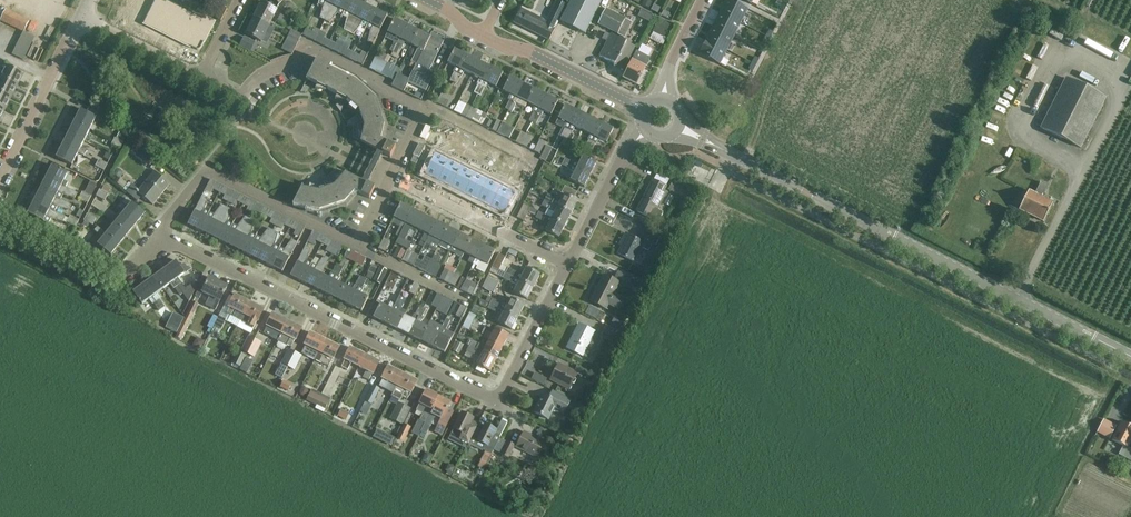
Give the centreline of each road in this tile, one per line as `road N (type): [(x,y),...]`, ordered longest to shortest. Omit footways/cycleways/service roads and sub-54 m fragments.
road 1 (tertiary): [(1130,357),(721,150)]
road 2 (residential): [(501,397),(487,400),(161,232)]
road 3 (residential): [(392,178),(424,112),(309,49),(302,65),(261,80),(248,100),(227,98),(202,81)]
road 4 (residential): [(161,232),(206,171),(357,244),(392,178)]
road 5 (residential): [(567,266),(392,178)]
road 6 (residential): [(0,214),(114,270),(127,268),(161,232)]
road 7 (residential): [(0,178),(83,18)]
road 8 (tertiary): [(483,34),(645,110)]
road 9 (residential): [(567,266),(646,134)]
road 10 (residential): [(501,397),(567,266)]
road 11 (residential): [(202,81),(83,18)]

